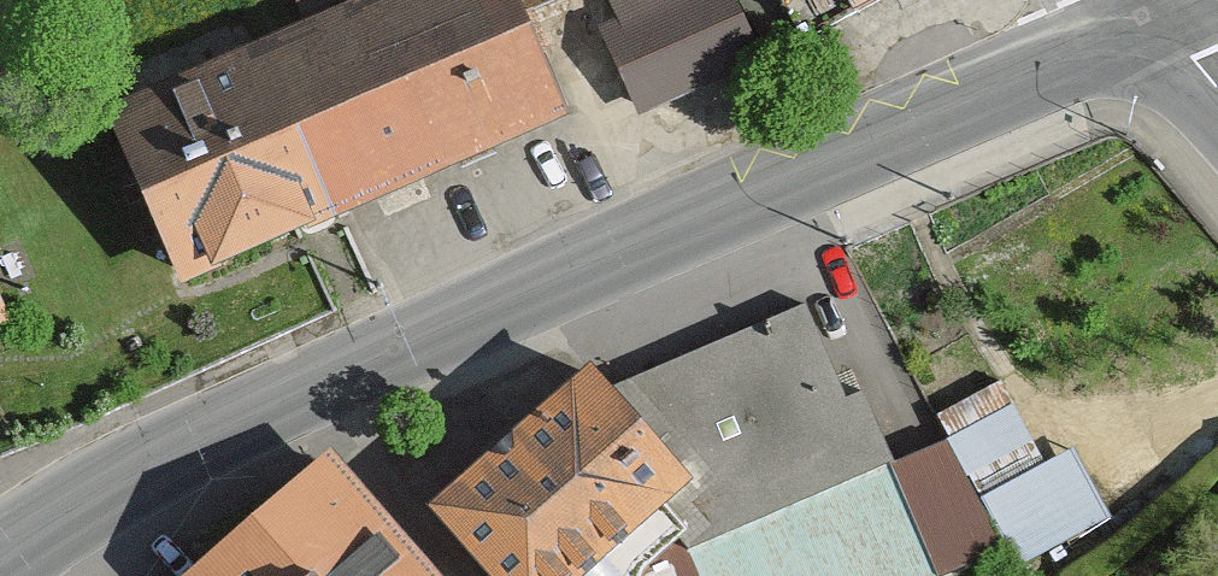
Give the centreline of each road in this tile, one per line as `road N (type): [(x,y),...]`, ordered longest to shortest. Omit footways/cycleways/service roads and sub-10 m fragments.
road 1 (residential): [(1157,27),(786,175),(436,330),(138,473),(0,550)]

